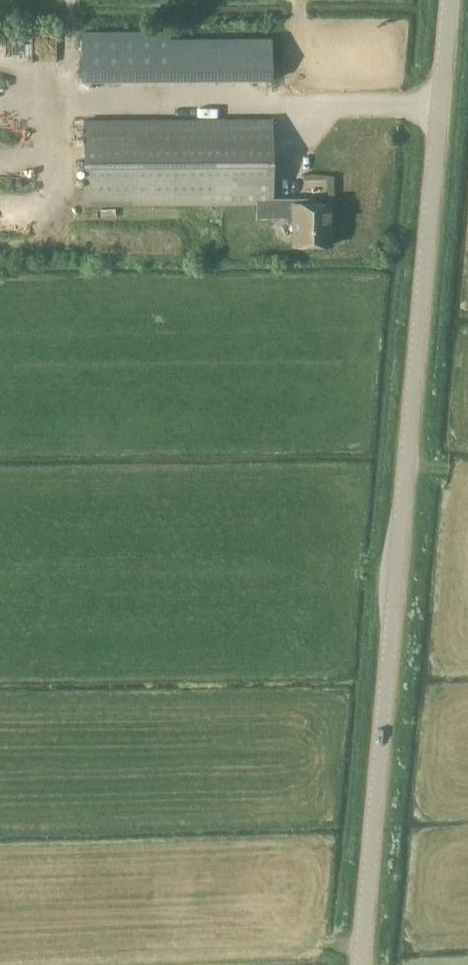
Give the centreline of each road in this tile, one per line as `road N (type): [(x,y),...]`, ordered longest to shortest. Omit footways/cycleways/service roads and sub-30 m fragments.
road 1 (unclassified): [(364,964),(455,0)]
road 2 (track): [(0,241),(50,237),(55,105),(445,102)]
road 3 (track): [(310,942),(0,941)]

